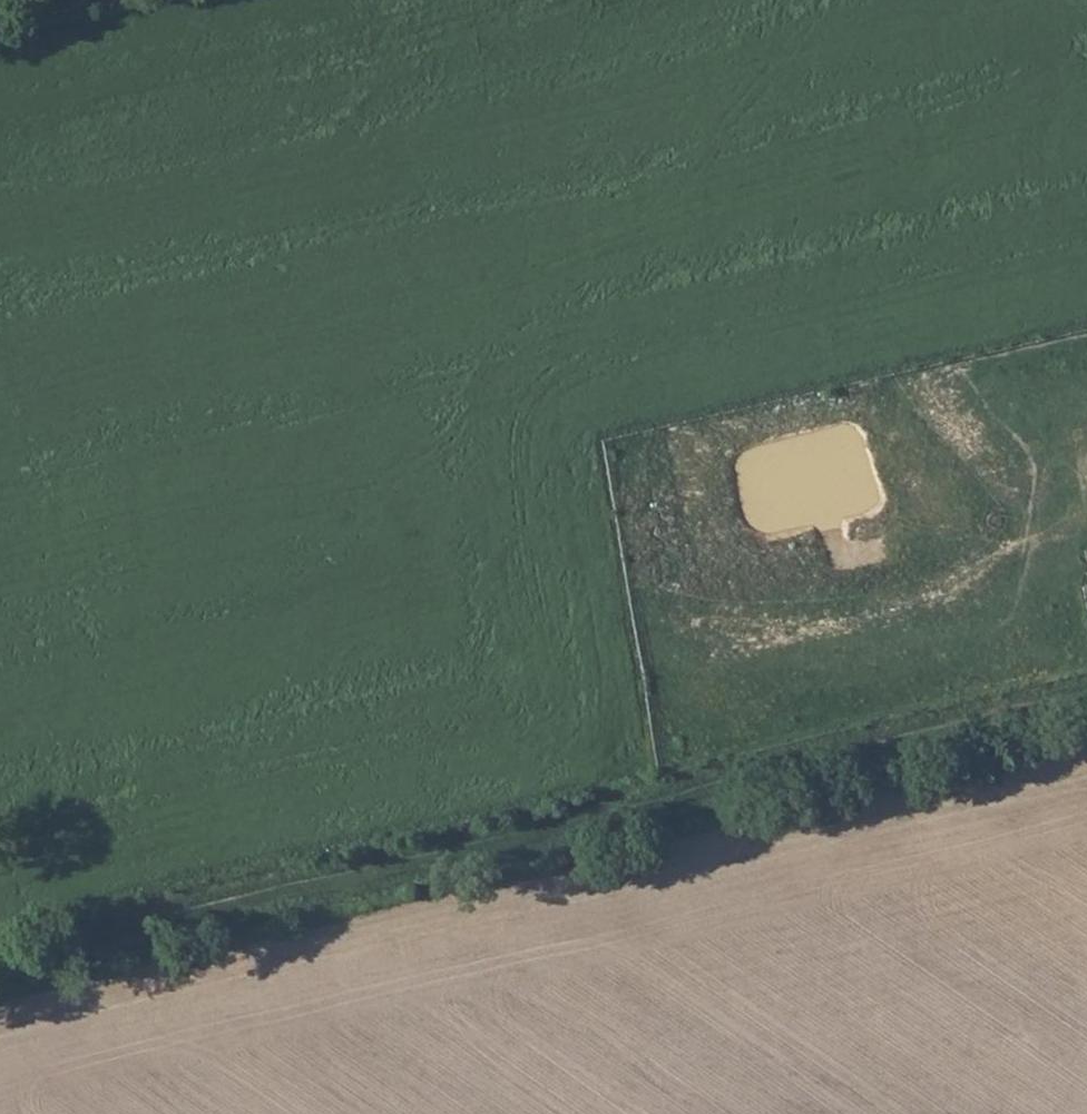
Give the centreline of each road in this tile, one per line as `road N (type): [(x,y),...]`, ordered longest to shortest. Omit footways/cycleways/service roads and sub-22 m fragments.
road 1 (track): [(0,963),(172,933),(1086,710)]

